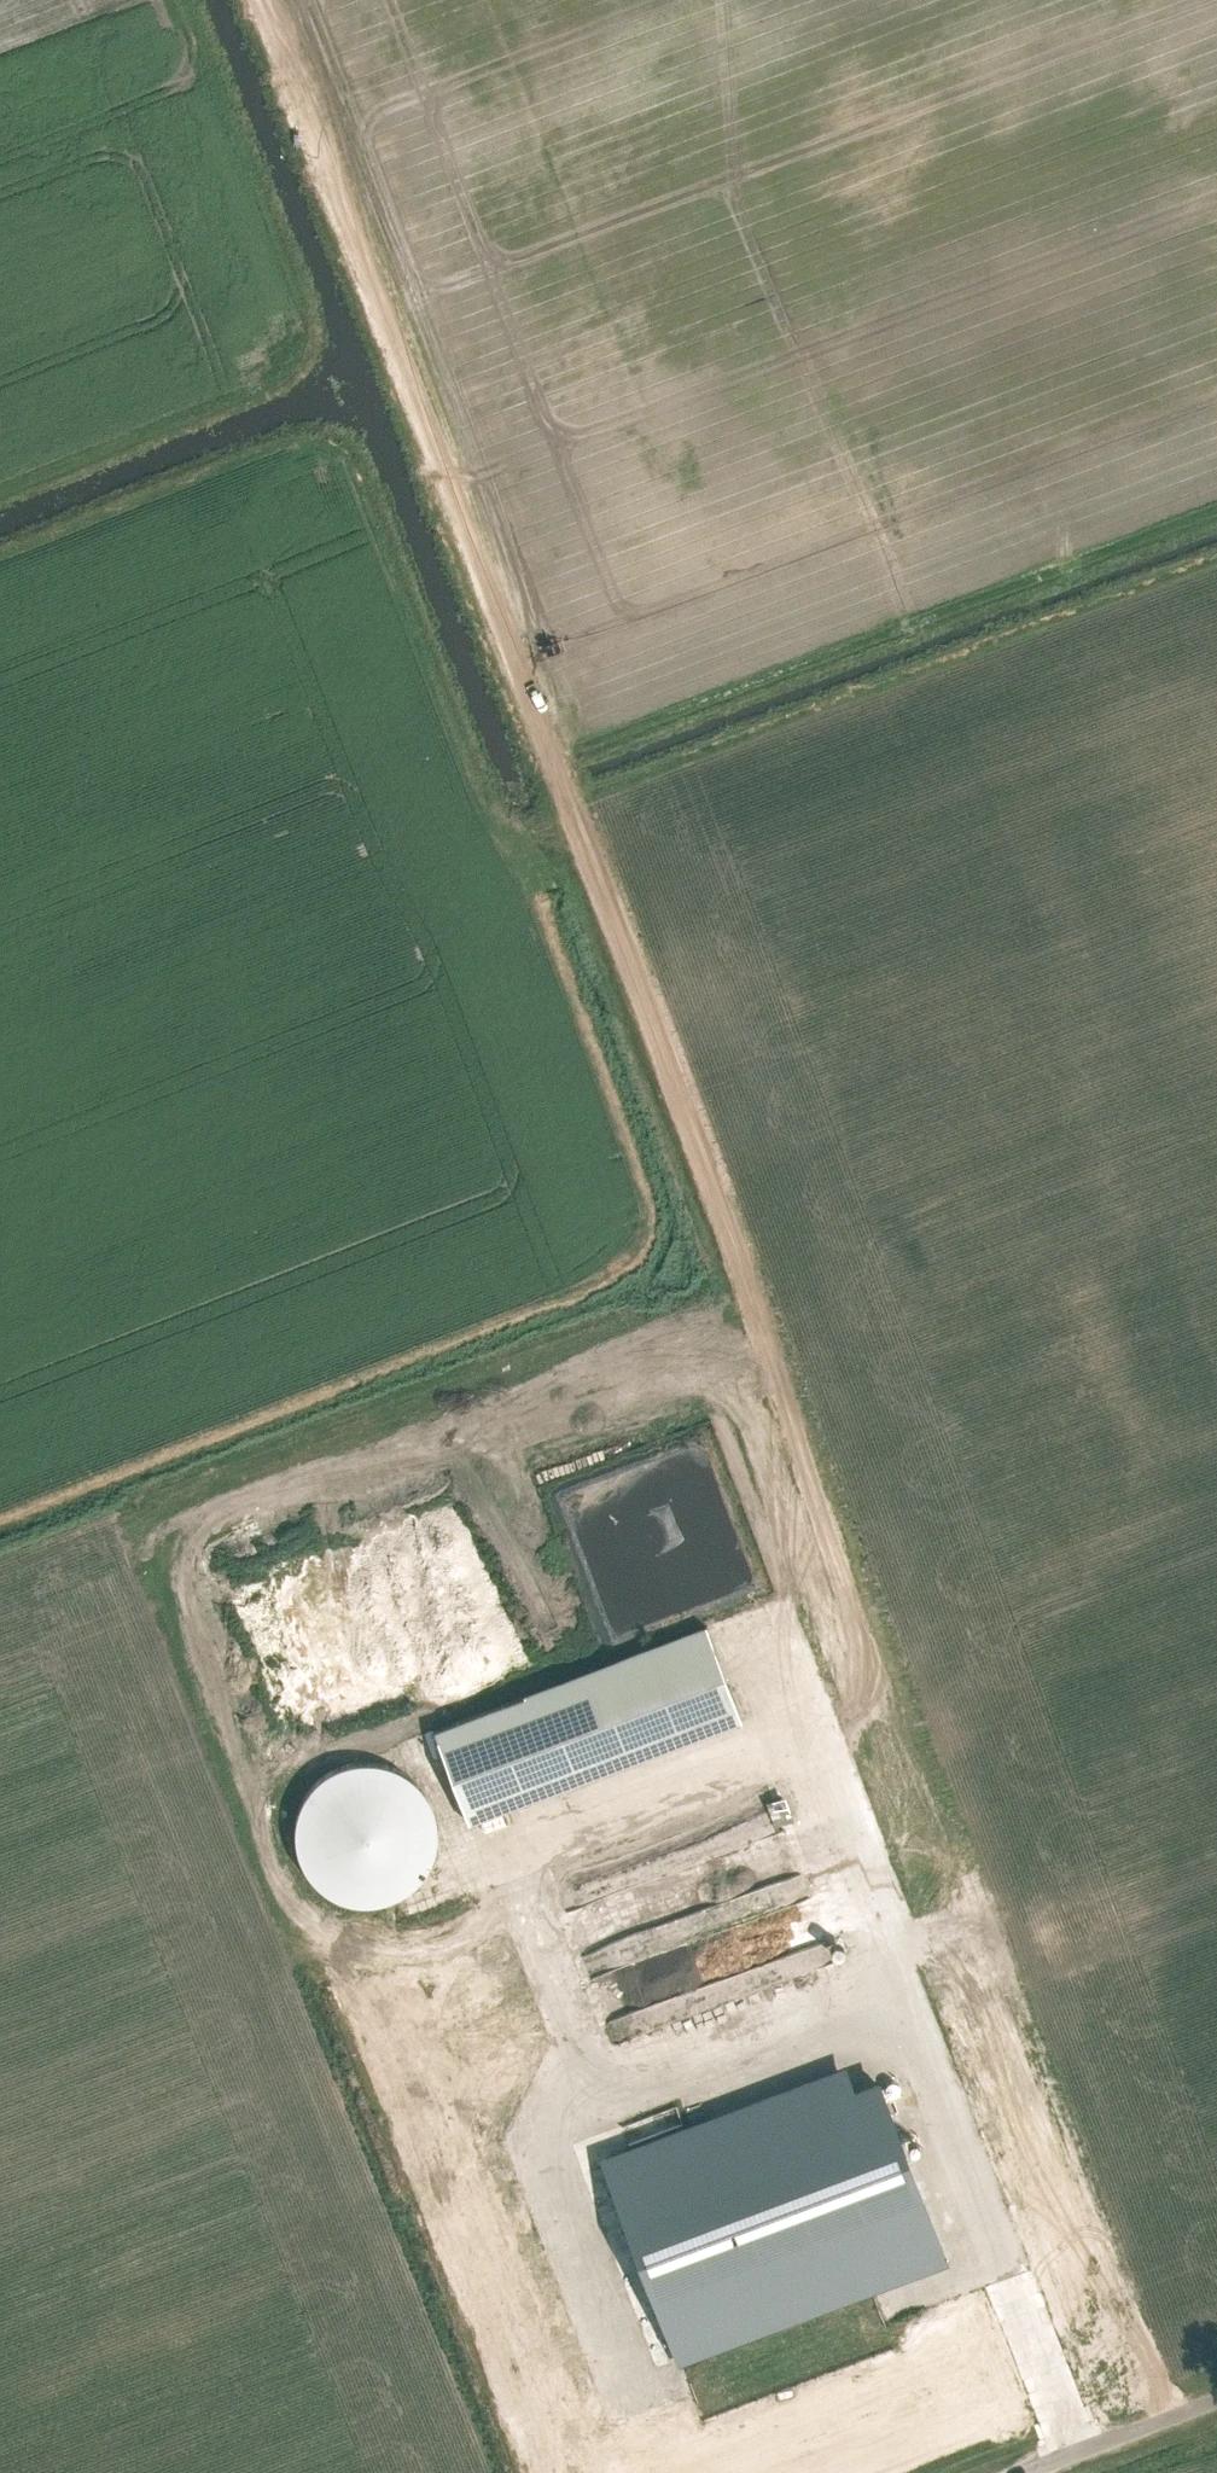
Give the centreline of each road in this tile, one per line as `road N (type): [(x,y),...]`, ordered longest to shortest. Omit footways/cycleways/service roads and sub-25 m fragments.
road 1 (track): [(1168,2417),(858,1572),(255,0)]
road 2 (unclassified): [(1019,2472),(1216,2399)]

